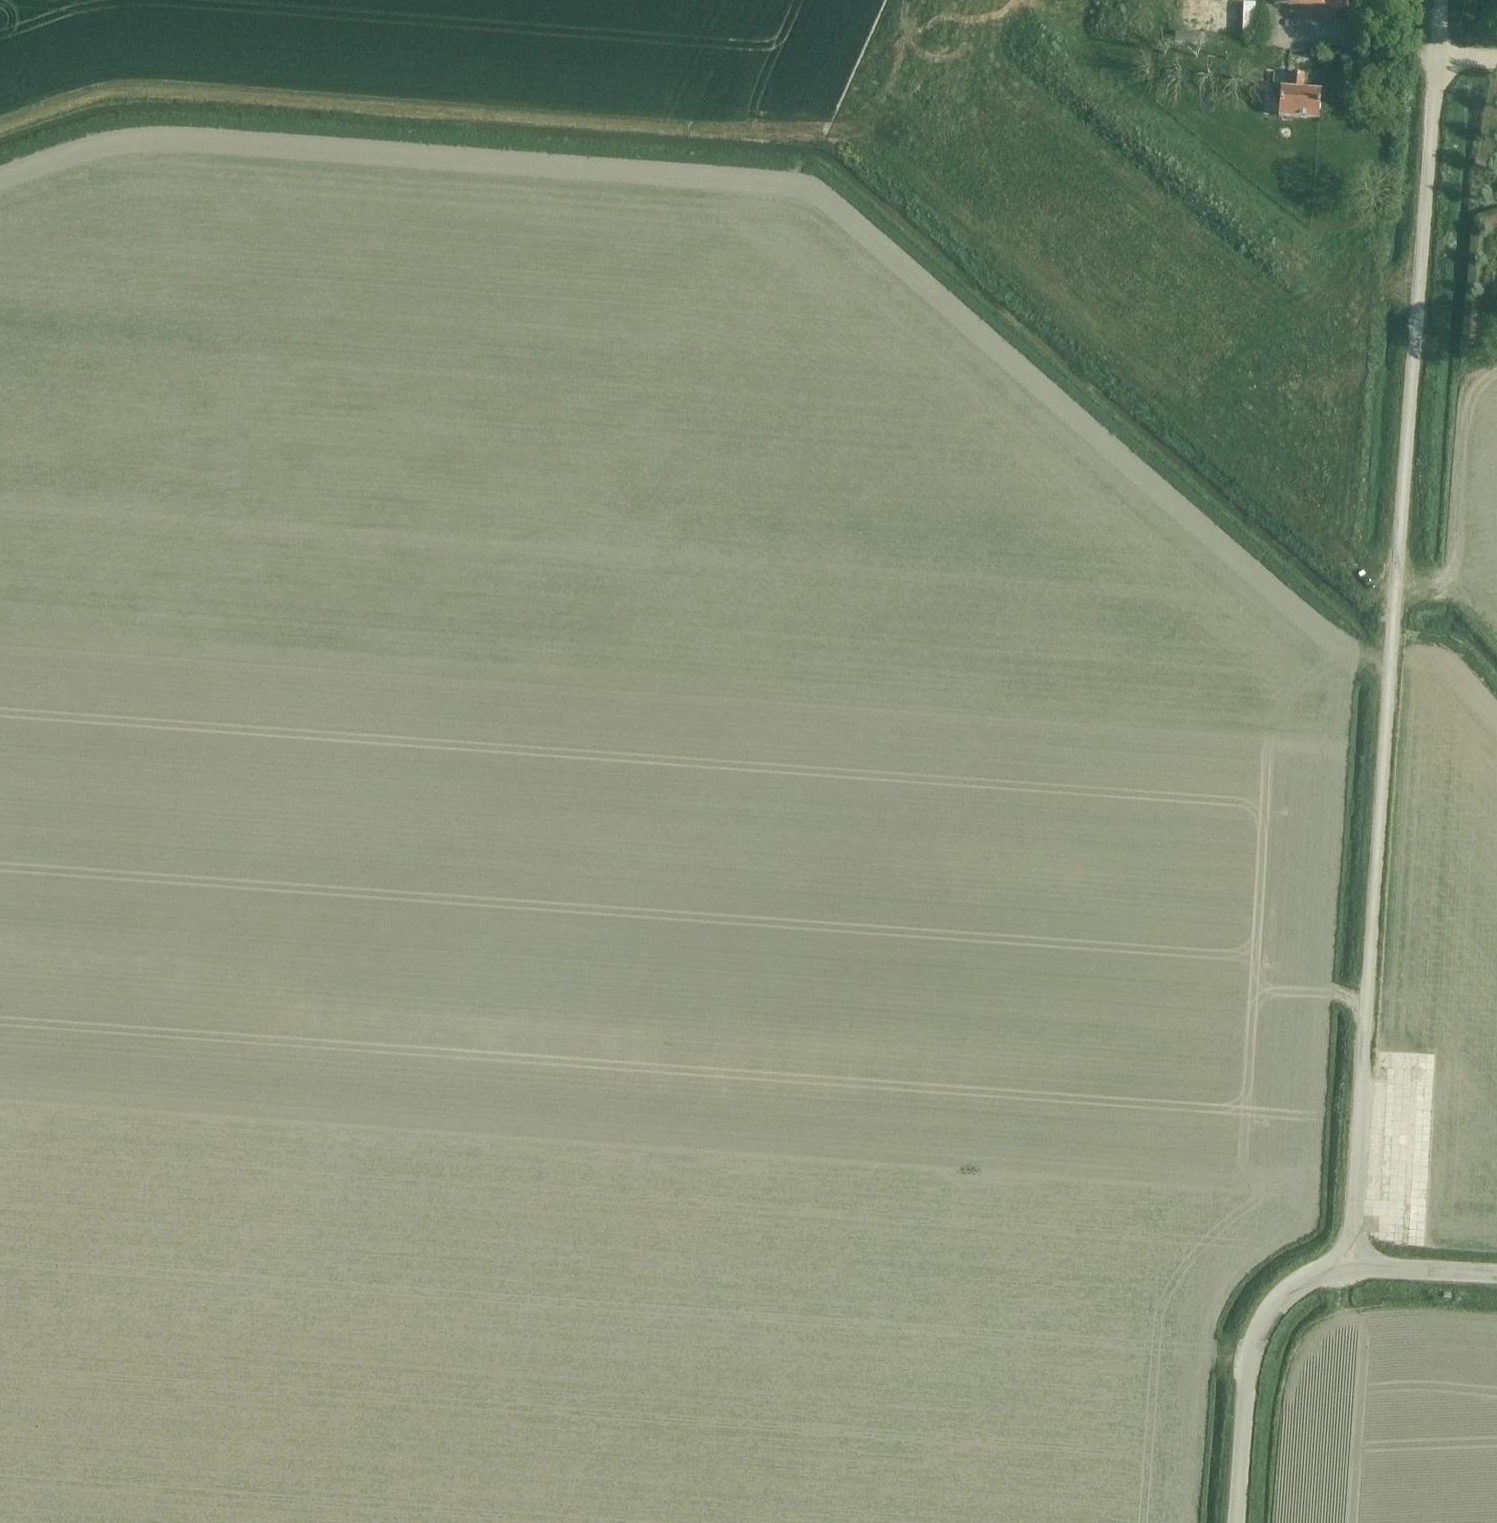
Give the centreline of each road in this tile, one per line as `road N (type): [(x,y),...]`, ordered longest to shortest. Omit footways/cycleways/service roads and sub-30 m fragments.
road 1 (unclassified): [(1351,1262),(1441,0)]
road 2 (unclassified): [(1235,1522),(1246,1380),(1259,1334),(1284,1296),(1351,1262)]
road 3 (unclassified): [(1351,1262),(1496,1271)]

